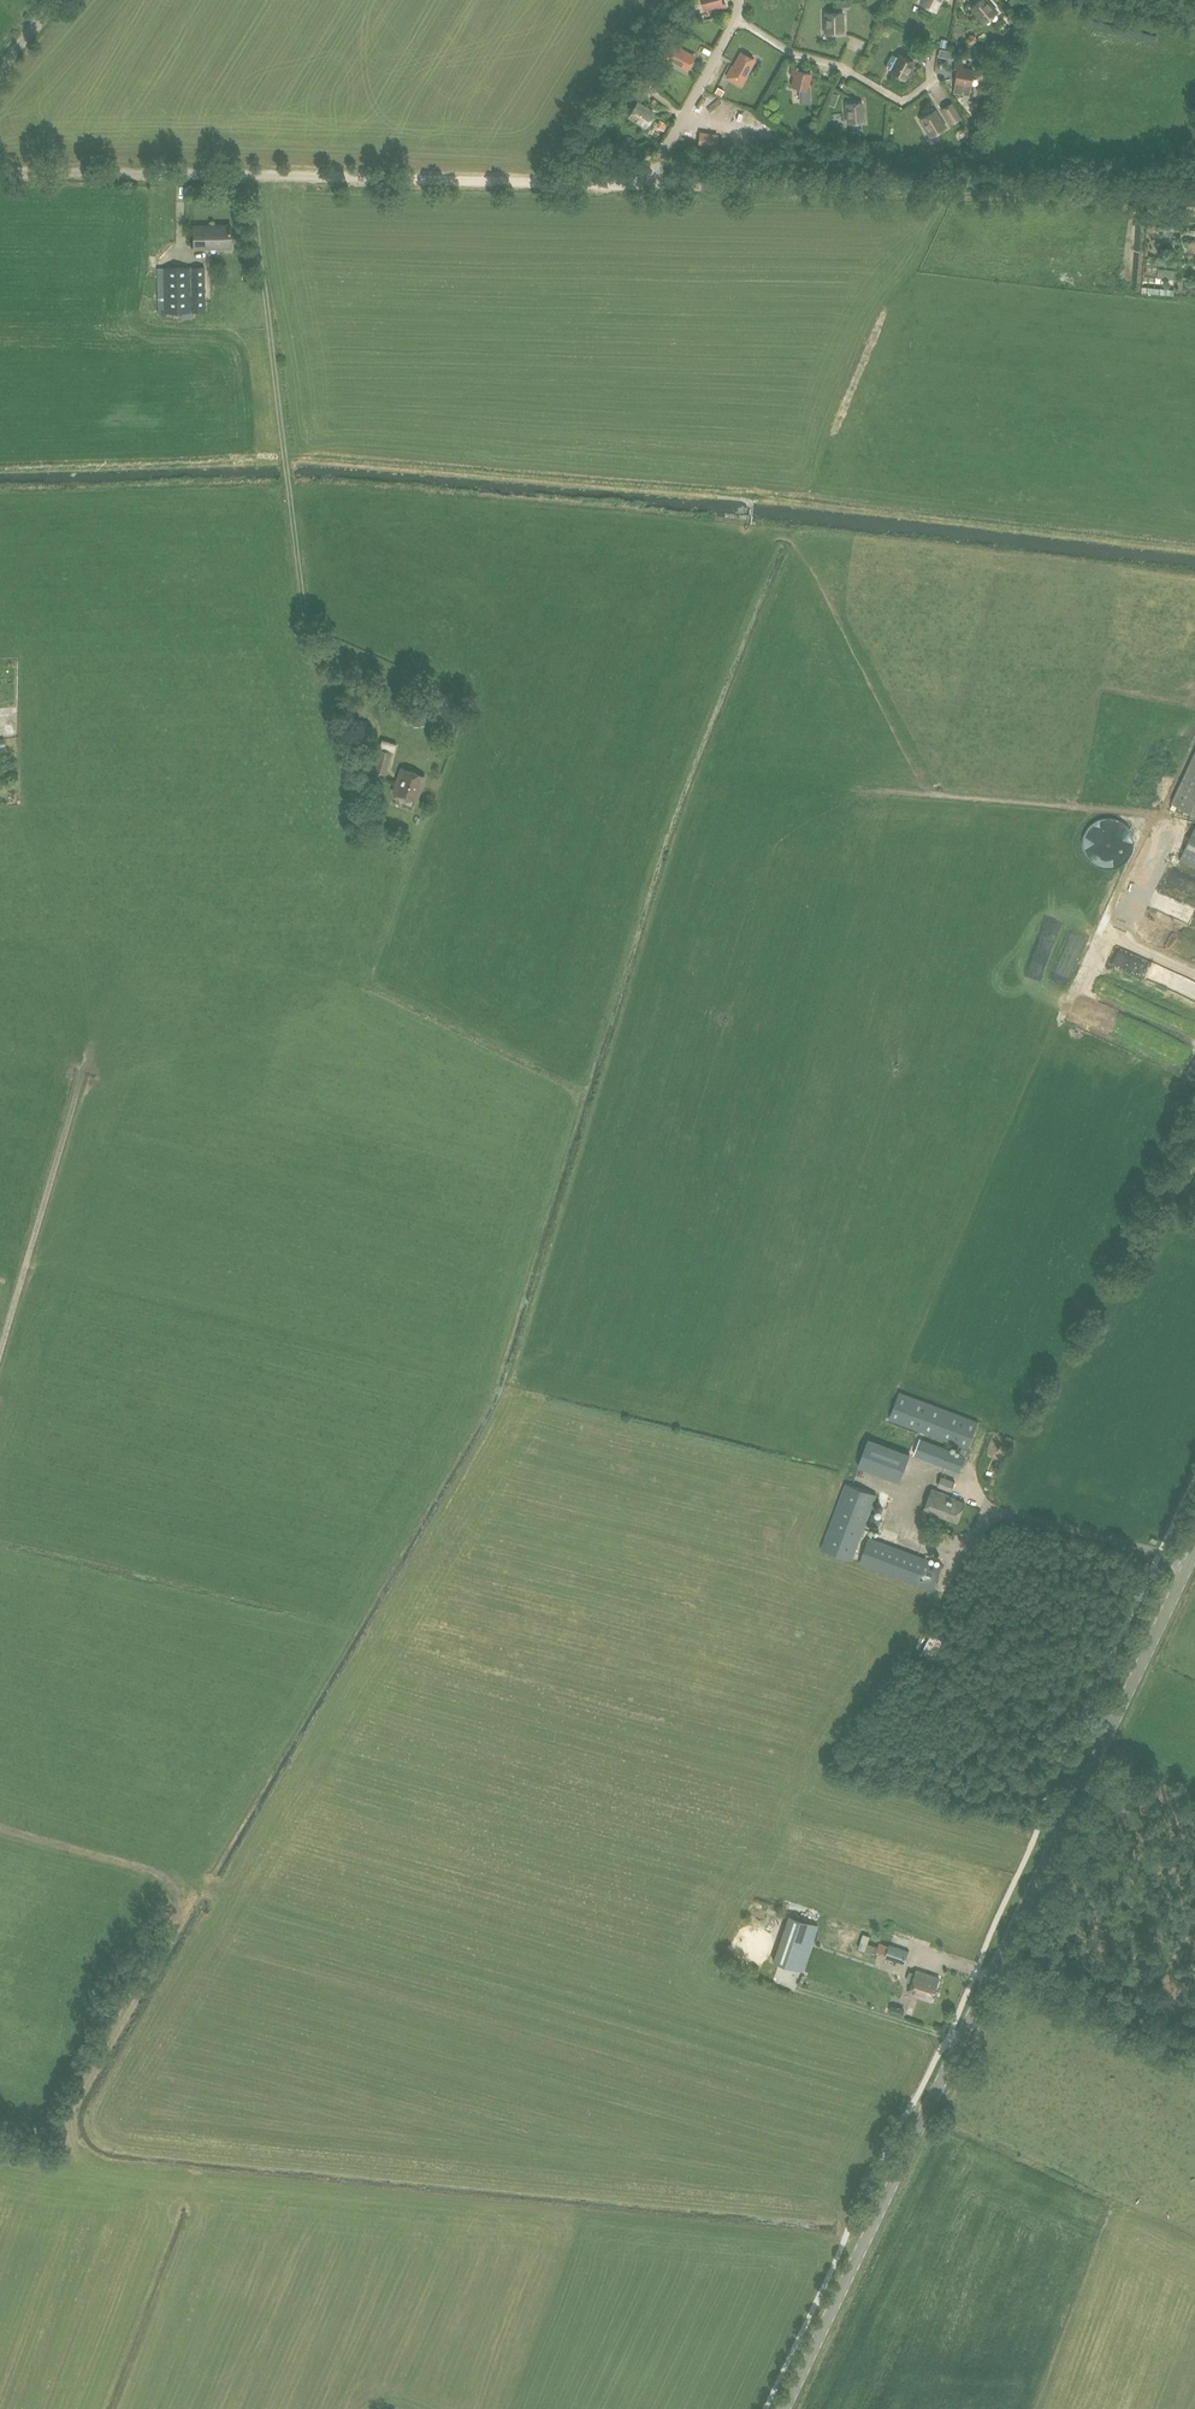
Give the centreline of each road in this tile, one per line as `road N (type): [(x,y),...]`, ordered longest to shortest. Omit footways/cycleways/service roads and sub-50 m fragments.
road 1 (track): [(0,1827),(929,2109)]
road 2 (secondary): [(786,2408),(1194,1549)]
road 3 (unclassified): [(1194,195),(652,185)]
road 4 (unclassified): [(374,177),(0,172)]
road 5 (track): [(652,185),(374,177)]
road 6 (track): [(929,56),(904,94),(729,6)]
road 7 (track): [(814,106),(674,128)]

